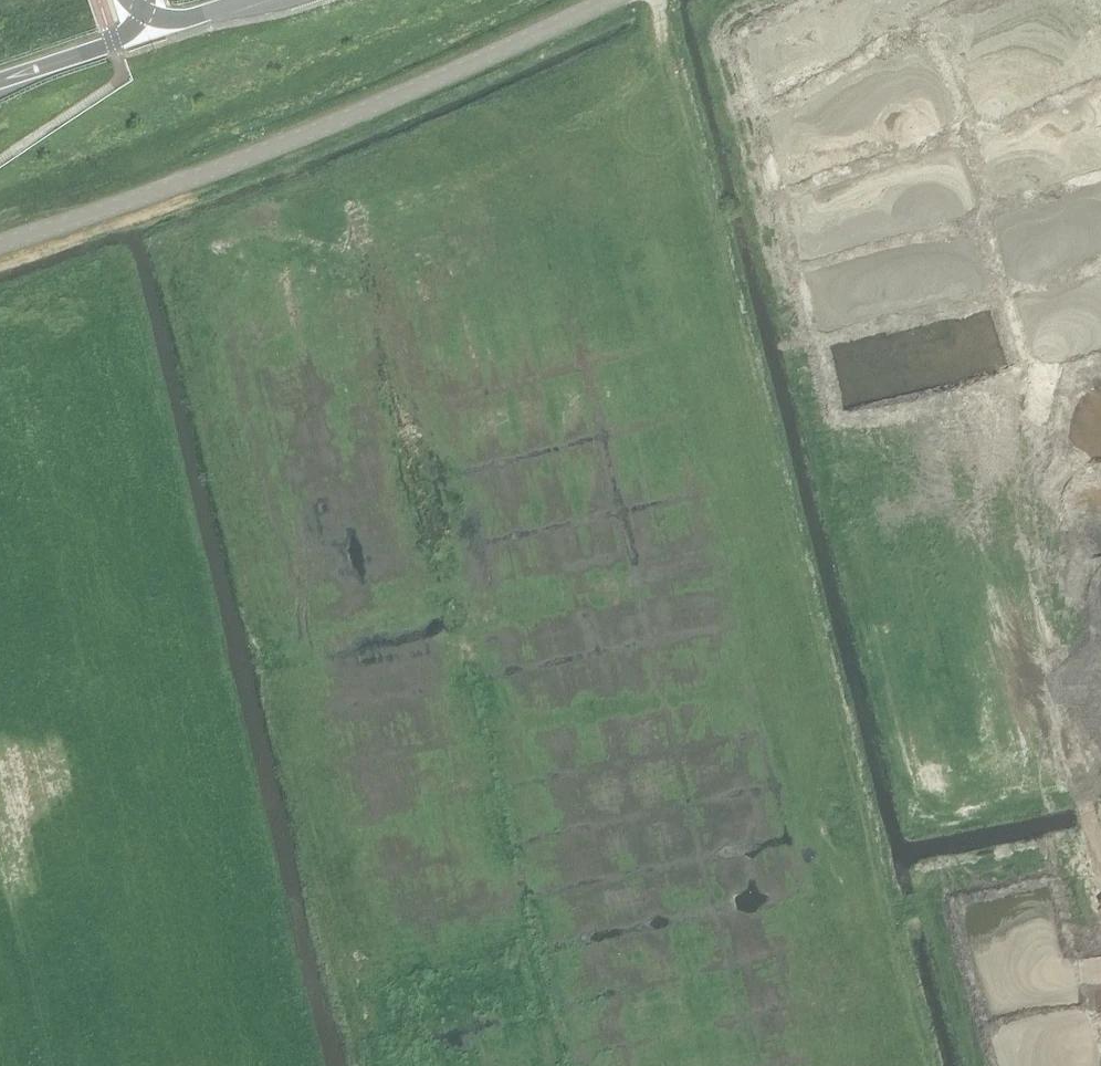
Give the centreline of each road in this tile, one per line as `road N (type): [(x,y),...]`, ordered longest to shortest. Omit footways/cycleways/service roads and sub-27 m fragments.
road 1 (track): [(662,0),(934,1065)]
road 2 (tertiary): [(0,244),(257,155),(607,0)]
road 3 (motorway): [(0,80),(113,44),(142,12)]

